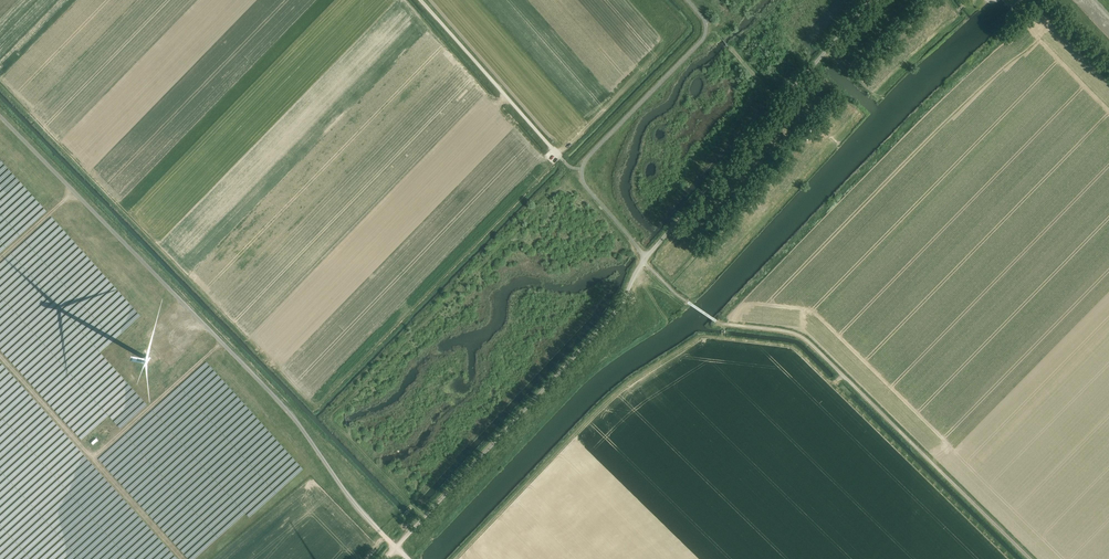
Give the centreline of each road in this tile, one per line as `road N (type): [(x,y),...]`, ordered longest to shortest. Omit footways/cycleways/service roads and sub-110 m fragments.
road 1 (track): [(1030,558),(808,341),(716,321)]
road 2 (unclassified): [(384,558),(615,313),(644,260)]
road 3 (unclassified): [(871,0),(644,260)]
road 4 (track): [(0,356),(183,558)]
road 5 (track): [(560,157),(419,0)]
road 6 (track): [(93,459),(222,342)]

